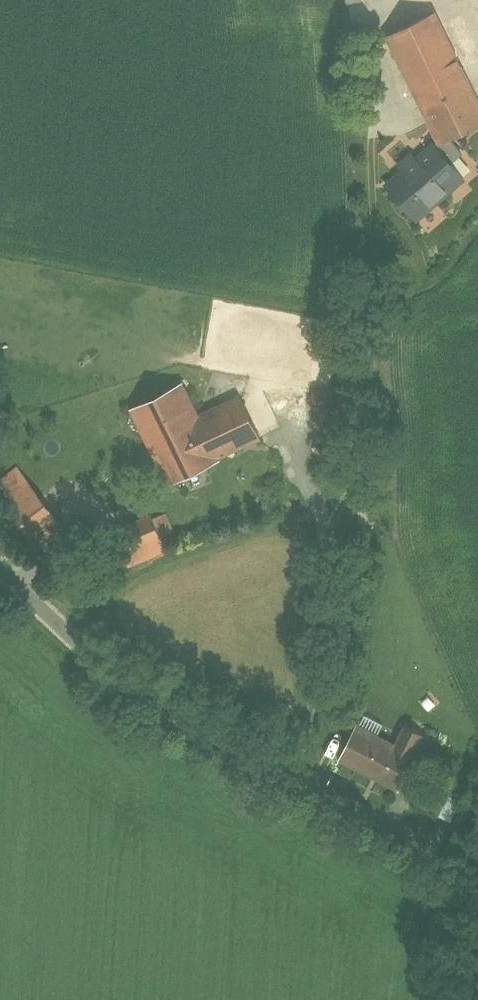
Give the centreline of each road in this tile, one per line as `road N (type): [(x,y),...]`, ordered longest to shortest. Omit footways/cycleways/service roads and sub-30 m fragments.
road 1 (track): [(309,789),(324,542),(359,476),(365,437),(371,141)]
road 2 (residential): [(477,877),(180,722),(89,656),(0,571)]

